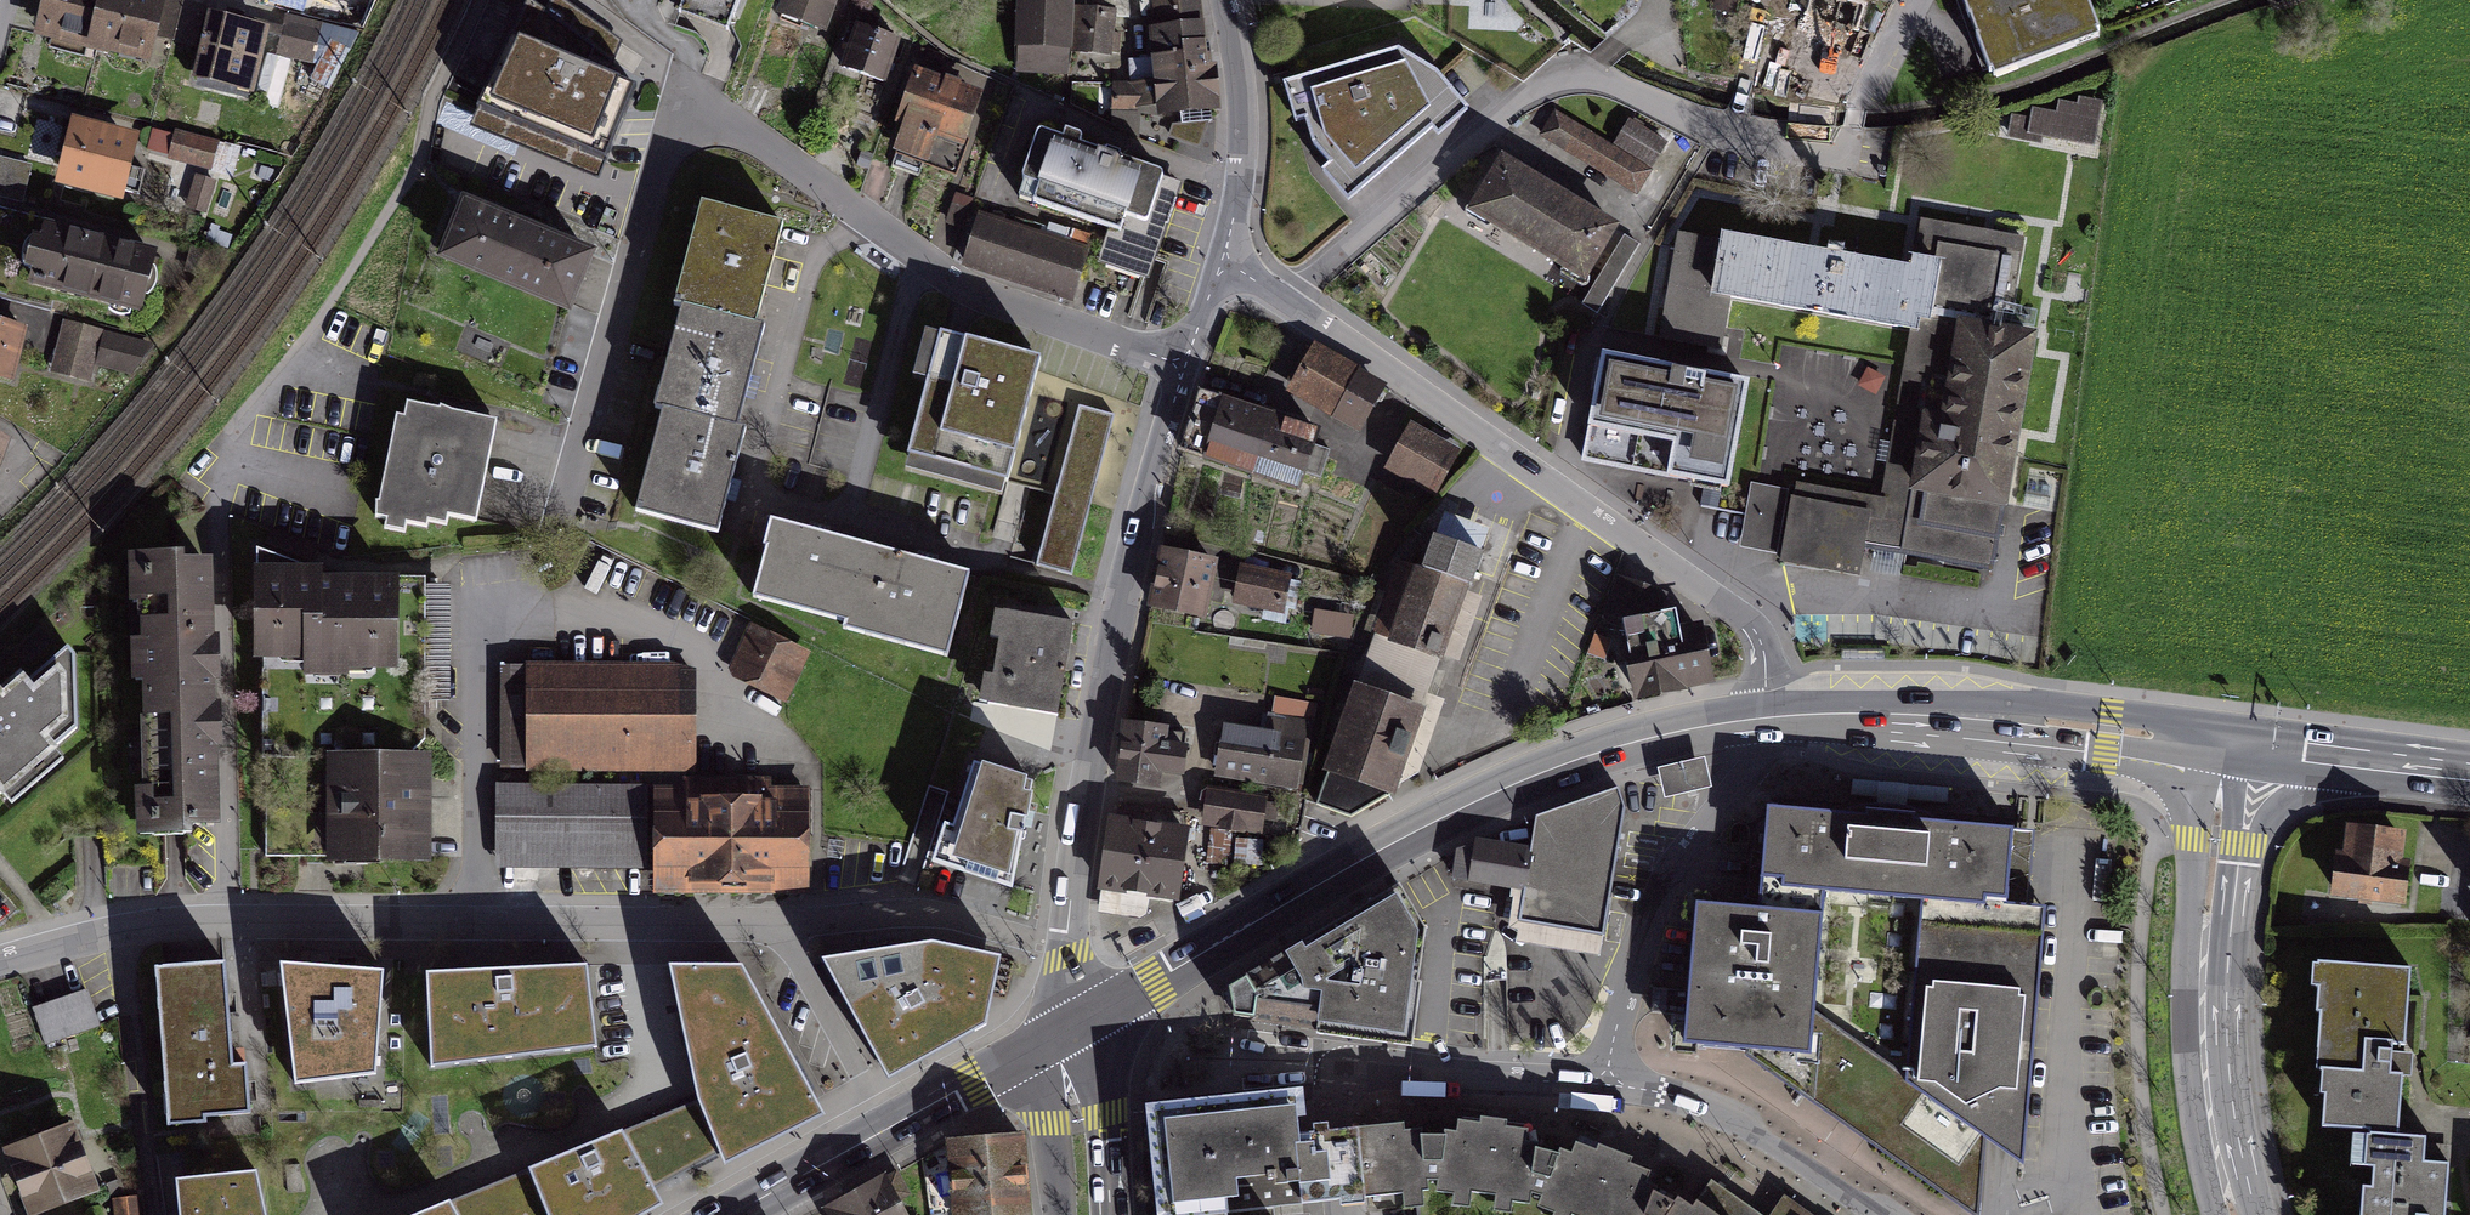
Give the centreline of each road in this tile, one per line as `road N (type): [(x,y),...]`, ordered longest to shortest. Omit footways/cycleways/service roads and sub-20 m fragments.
road 1 (primary): [(1768,716),(1629,743),(1510,785),(1398,837),(1076,1021)]
road 2 (residential): [(1768,716),(1757,632),(1737,605),(1224,261)]
road 3 (residential): [(1879,1214),(1734,1117),(1669,1093),(1367,1068),(1342,1077),(1331,1102),(1344,1214)]
road 4 (residential): [(1224,261),(1173,402),(1121,595),(1064,948)]
road 5 (residential): [(229,921),(773,923)]
road 6 (tertiary): [(2236,1214),(2218,1156),(2202,1026),(2223,744)]
road 7 (primary): [(2223,744),(1994,718),(1768,716)]
road 8 (residential): [(773,923),(907,911),(1064,948)]
road 9 (residential): [(1226,0),(1242,114),(1237,205),(1224,261)]
road 10 (primary): [(2469,777),(2223,744)]
road 11 (residential): [(773,923),(878,1133)]
road 12 (primary): [(1049,1036),(878,1133)]
road 13 (residential): [(125,930),(145,1118)]
road 14 (tertiary): [(1087,1214),(1079,1121),(1049,1036)]
road 15 (primary): [(878,1133),(731,1214)]
road 16 (residential): [(125,930),(0,965)]

